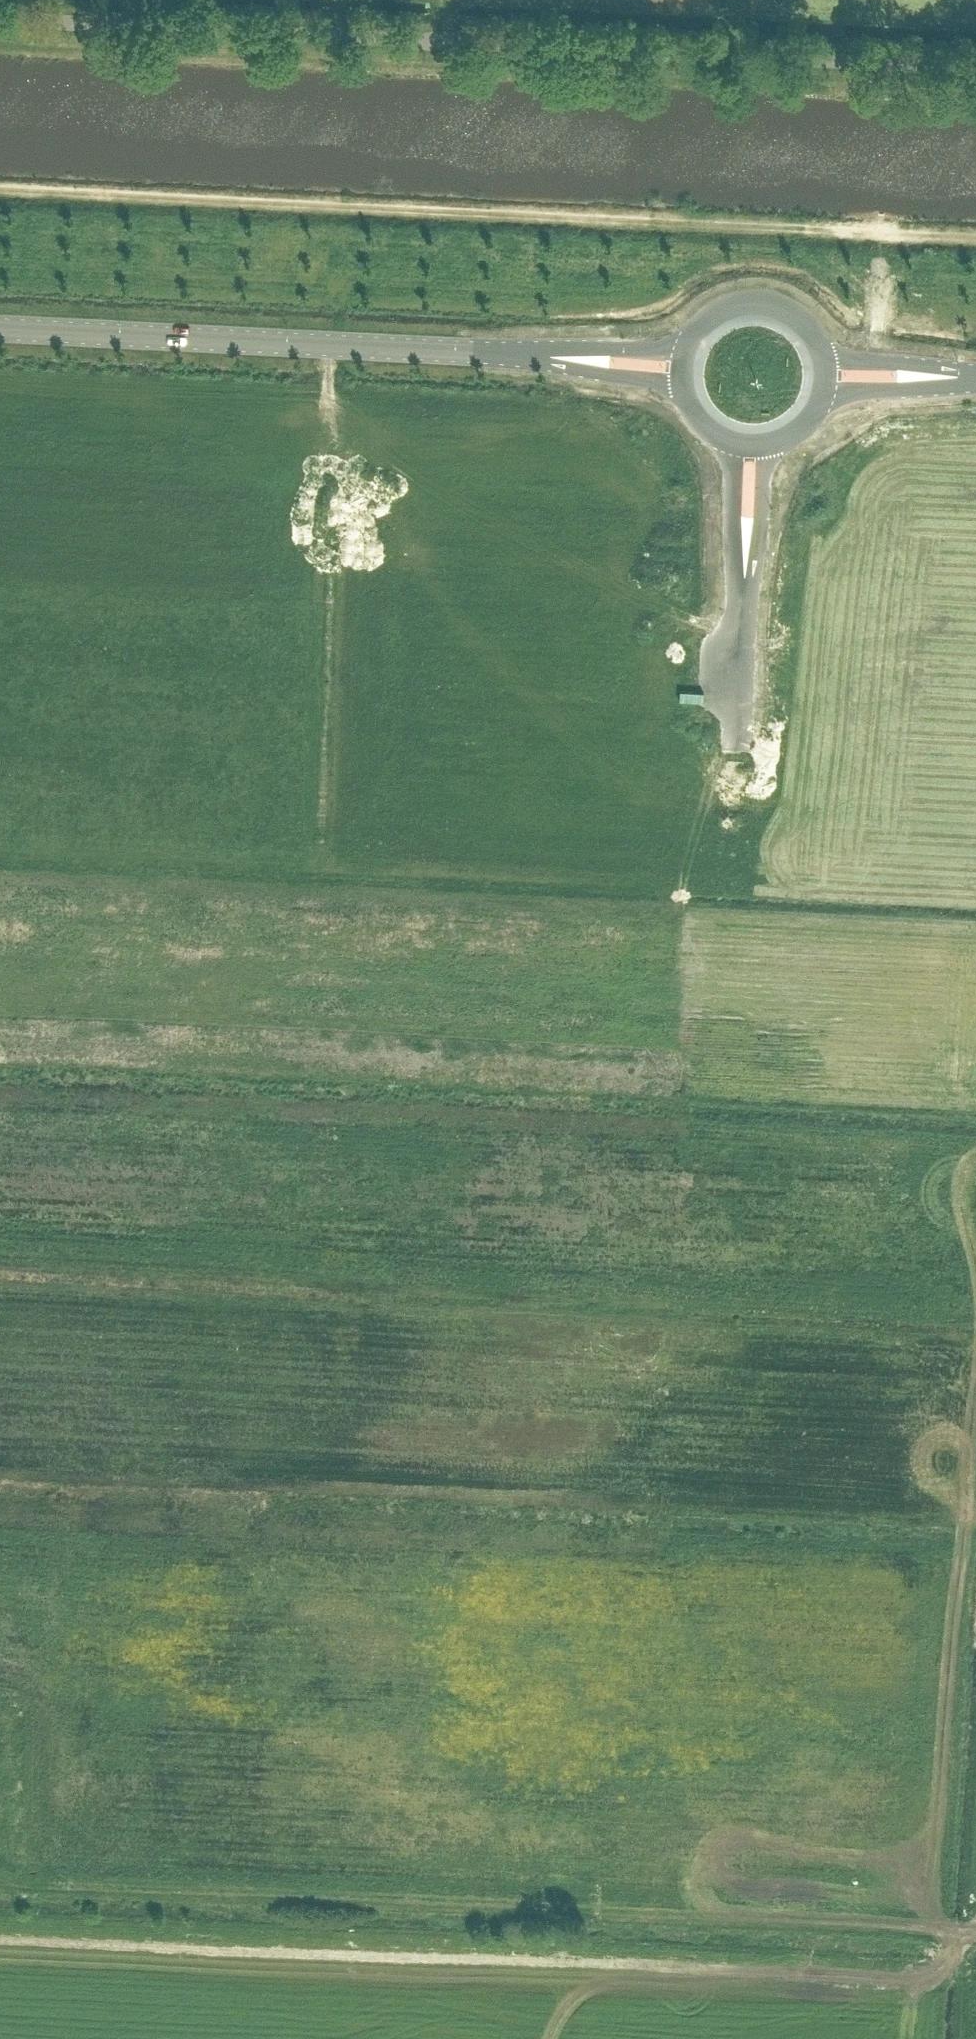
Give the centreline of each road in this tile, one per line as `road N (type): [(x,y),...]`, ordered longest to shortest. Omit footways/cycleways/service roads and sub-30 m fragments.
road 1 (unclassified): [(717,1161),(677,1918),(424,1906)]
road 2 (unclassified): [(975,65),(0,16)]
road 3 (track): [(0,192),(975,240)]
road 4 (secondary): [(0,328),(556,355)]
road 5 (unclassified): [(740,664),(717,1161)]
road 6 (track): [(975,1933),(677,1918)]
road 7 (unclassified): [(717,1161),(975,1172)]
road 8 (secondary): [(824,358),(803,319),(754,299),(705,316),(682,351)]
road 9 (secondary): [(823,390),(896,388),(957,375)]
road 10 (secondary): [(957,375),(824,358)]
road 11 (secondary): [(682,351),(612,347),(556,355)]
road 12 (secondary): [(556,355),(608,375),(678,379)]

